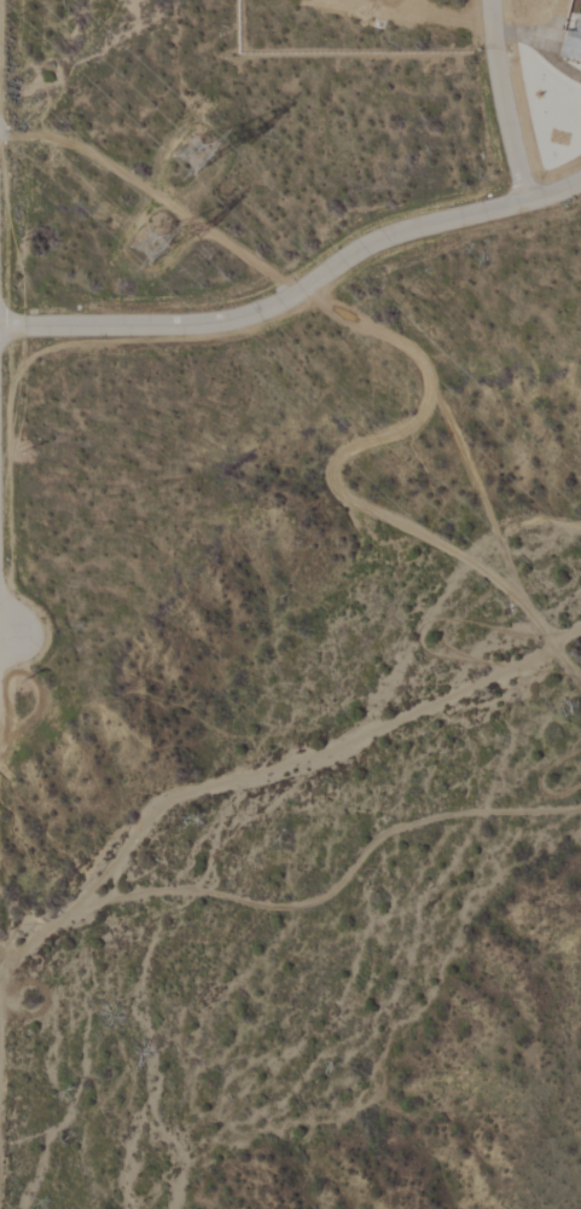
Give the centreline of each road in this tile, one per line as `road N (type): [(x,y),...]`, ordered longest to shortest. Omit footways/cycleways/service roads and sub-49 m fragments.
road 1 (track): [(0,954),(28,927),(59,925),(151,892),(300,910),(337,892),(391,831),(580,809)]
road 2 (residential): [(580,161),(560,181),(213,326),(0,326)]
road 3 (residential): [(527,196),(502,100),(490,0)]

